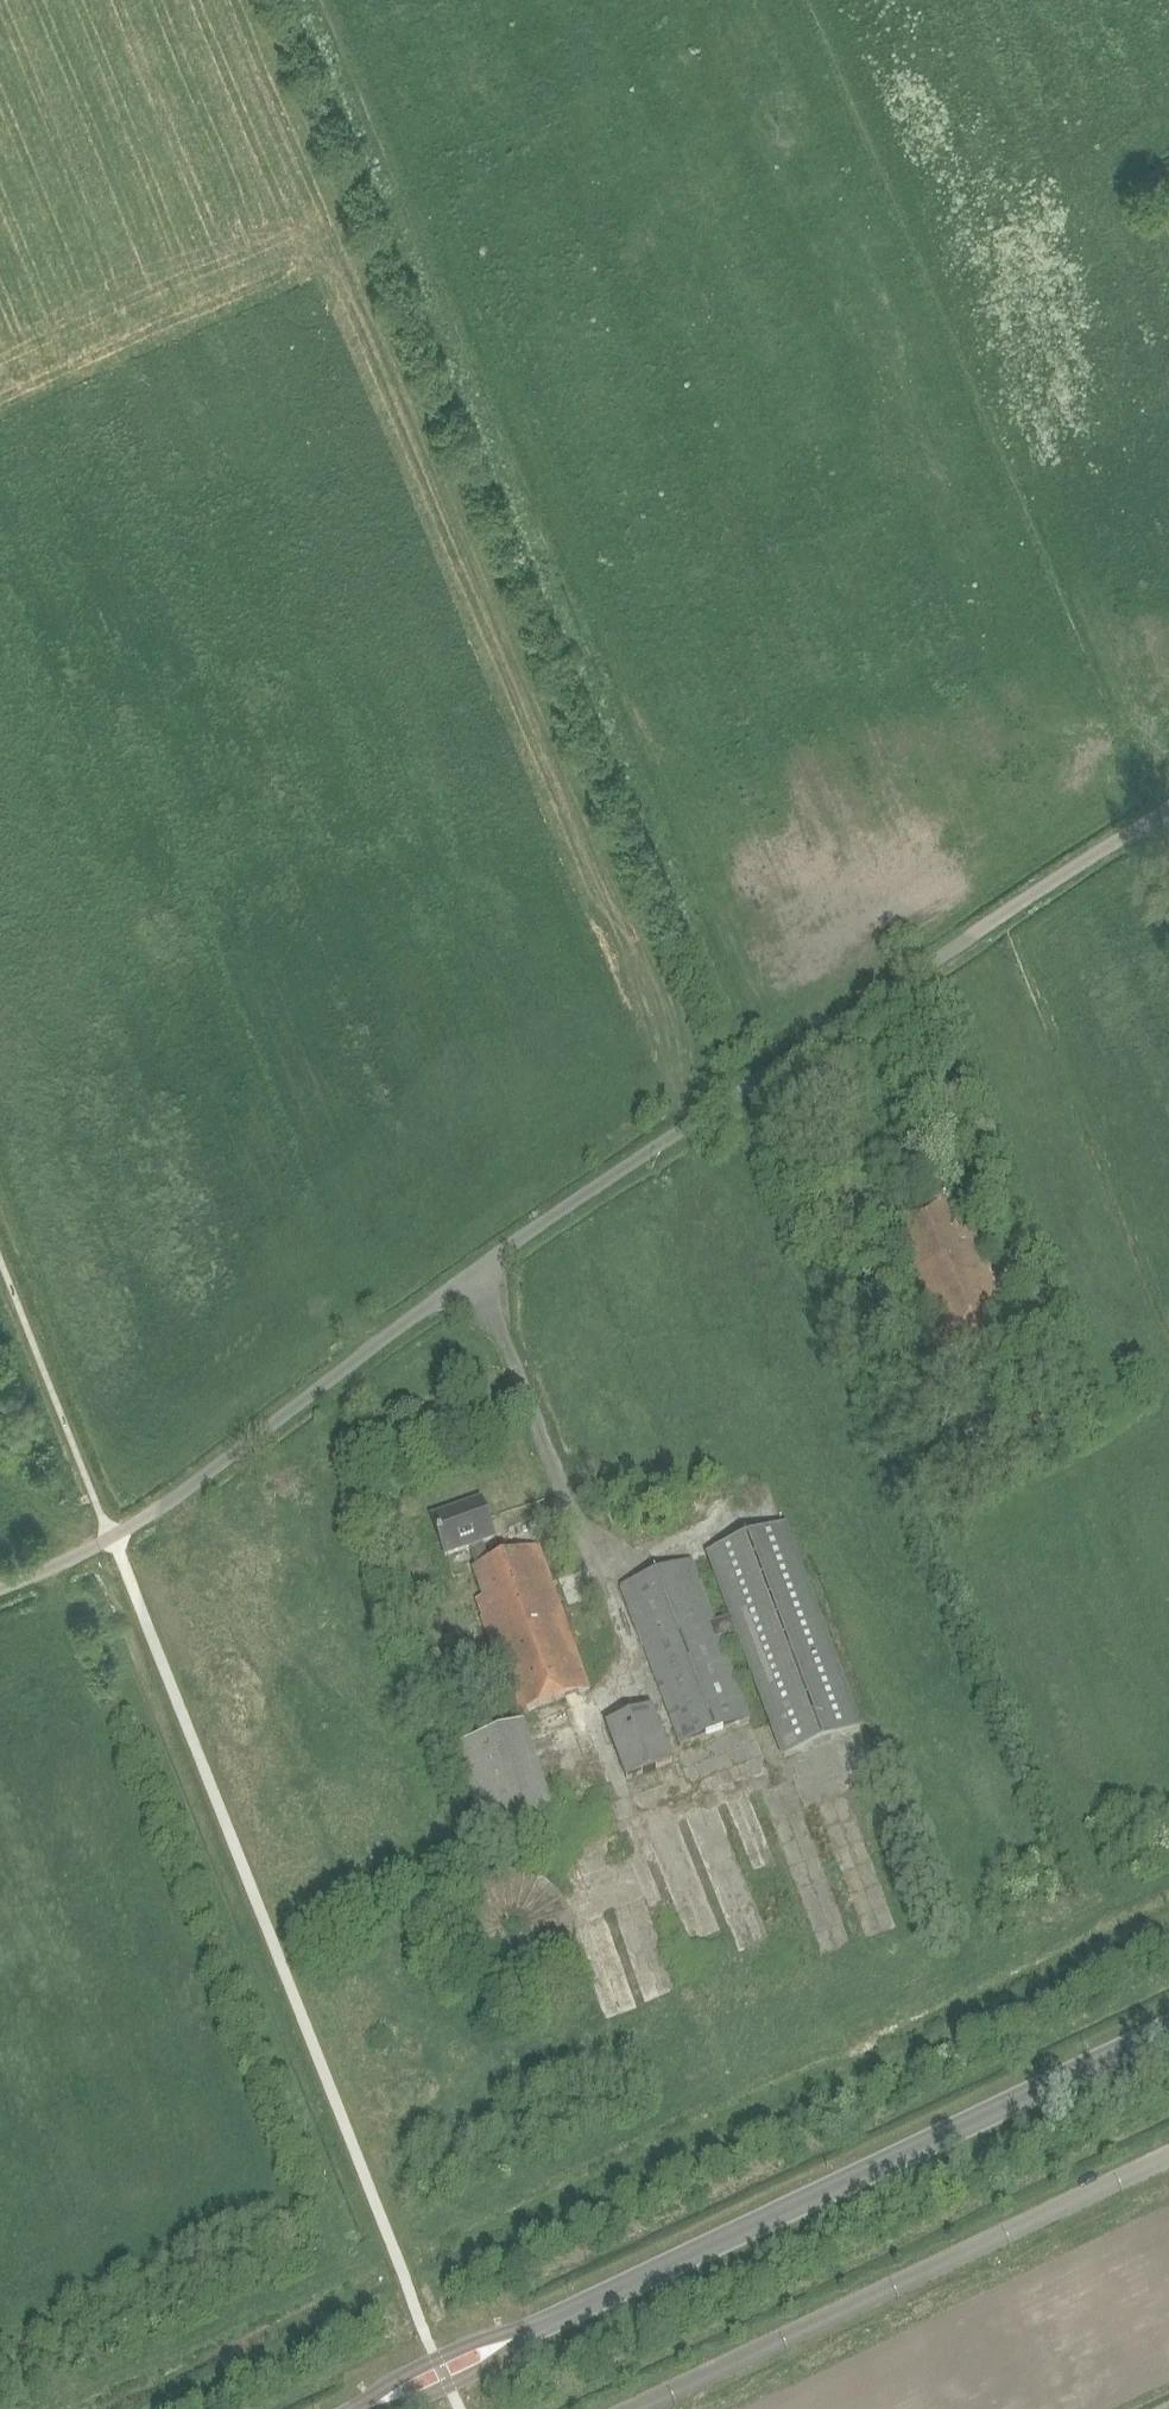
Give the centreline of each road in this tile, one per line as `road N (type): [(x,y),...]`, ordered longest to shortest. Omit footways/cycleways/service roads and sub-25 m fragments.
road 1 (unclassified): [(0,1589),(112,1539),(182,1496),(549,1221),(1168,811)]
road 2 (tertiary): [(1168,2030),(364,2408)]
road 3 (residential): [(1168,2160),(641,2408)]

